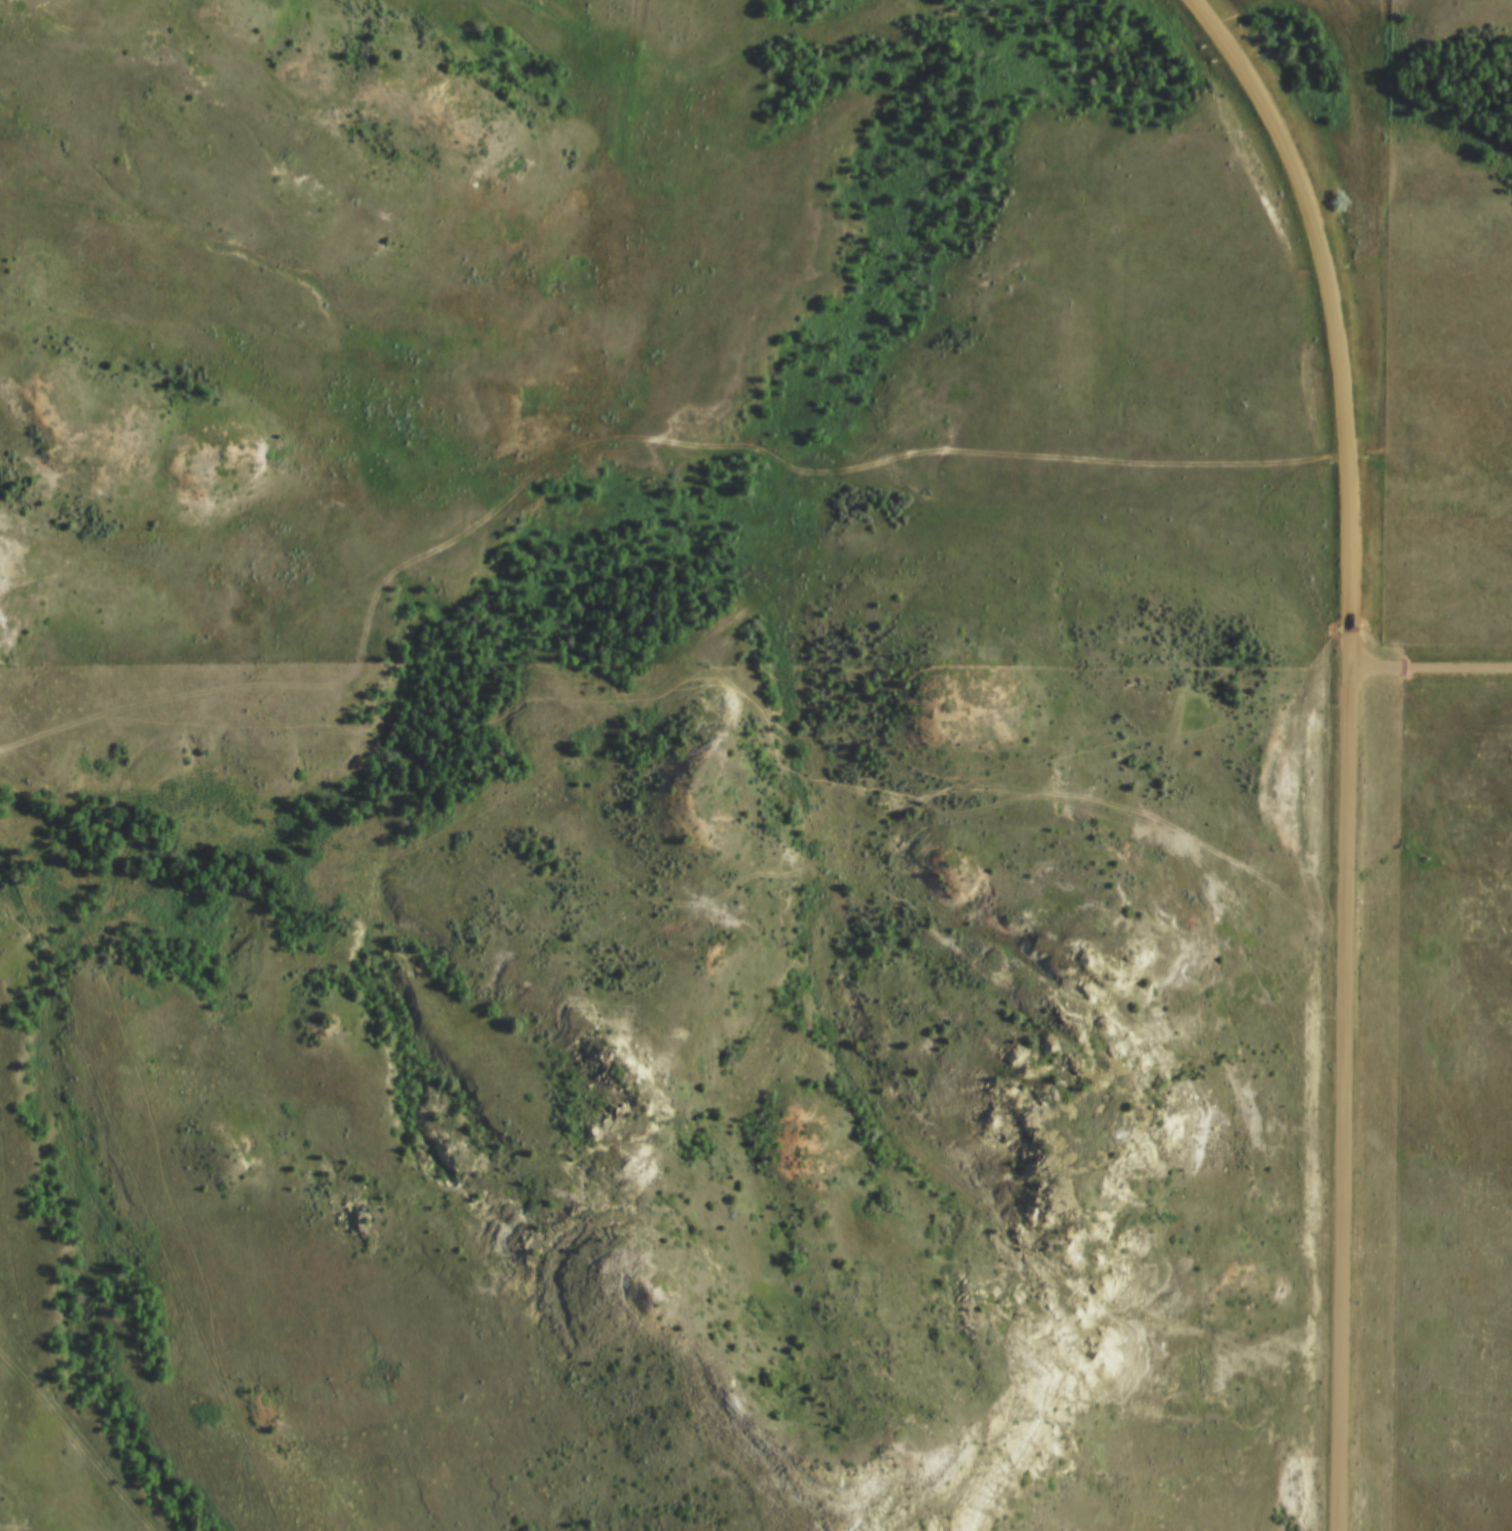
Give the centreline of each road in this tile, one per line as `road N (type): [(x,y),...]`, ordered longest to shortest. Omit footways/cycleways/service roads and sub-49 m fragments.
road 1 (residential): [(1194,0),(1275,120),(1302,185),(1331,280),(1345,380),(1351,667),(1336,1530)]

